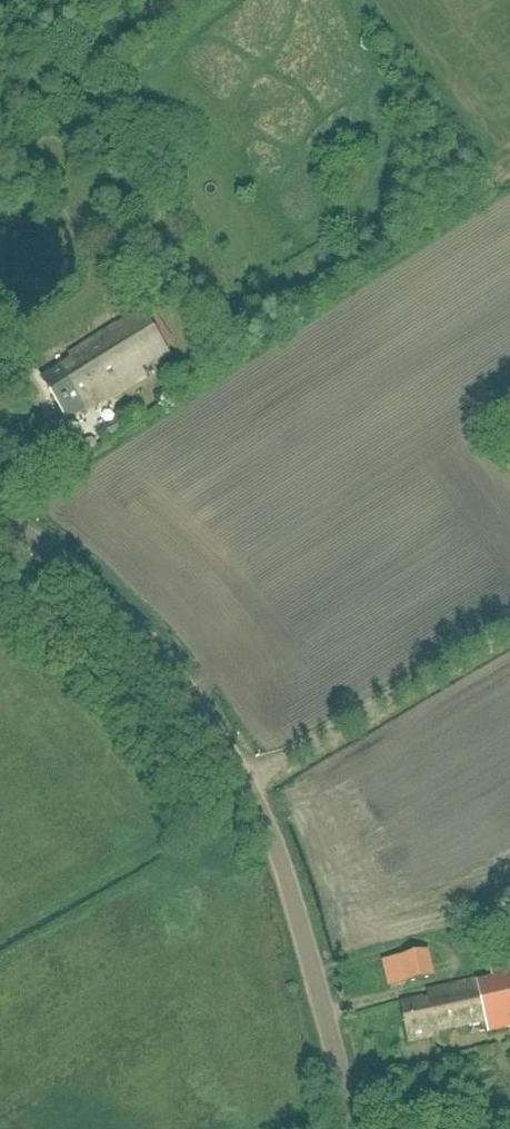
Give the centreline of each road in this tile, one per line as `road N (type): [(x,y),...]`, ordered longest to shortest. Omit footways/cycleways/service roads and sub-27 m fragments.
road 1 (tertiary): [(350,1128),(290,888),(247,780),(188,687),(132,622),(81,573),(0,518)]

